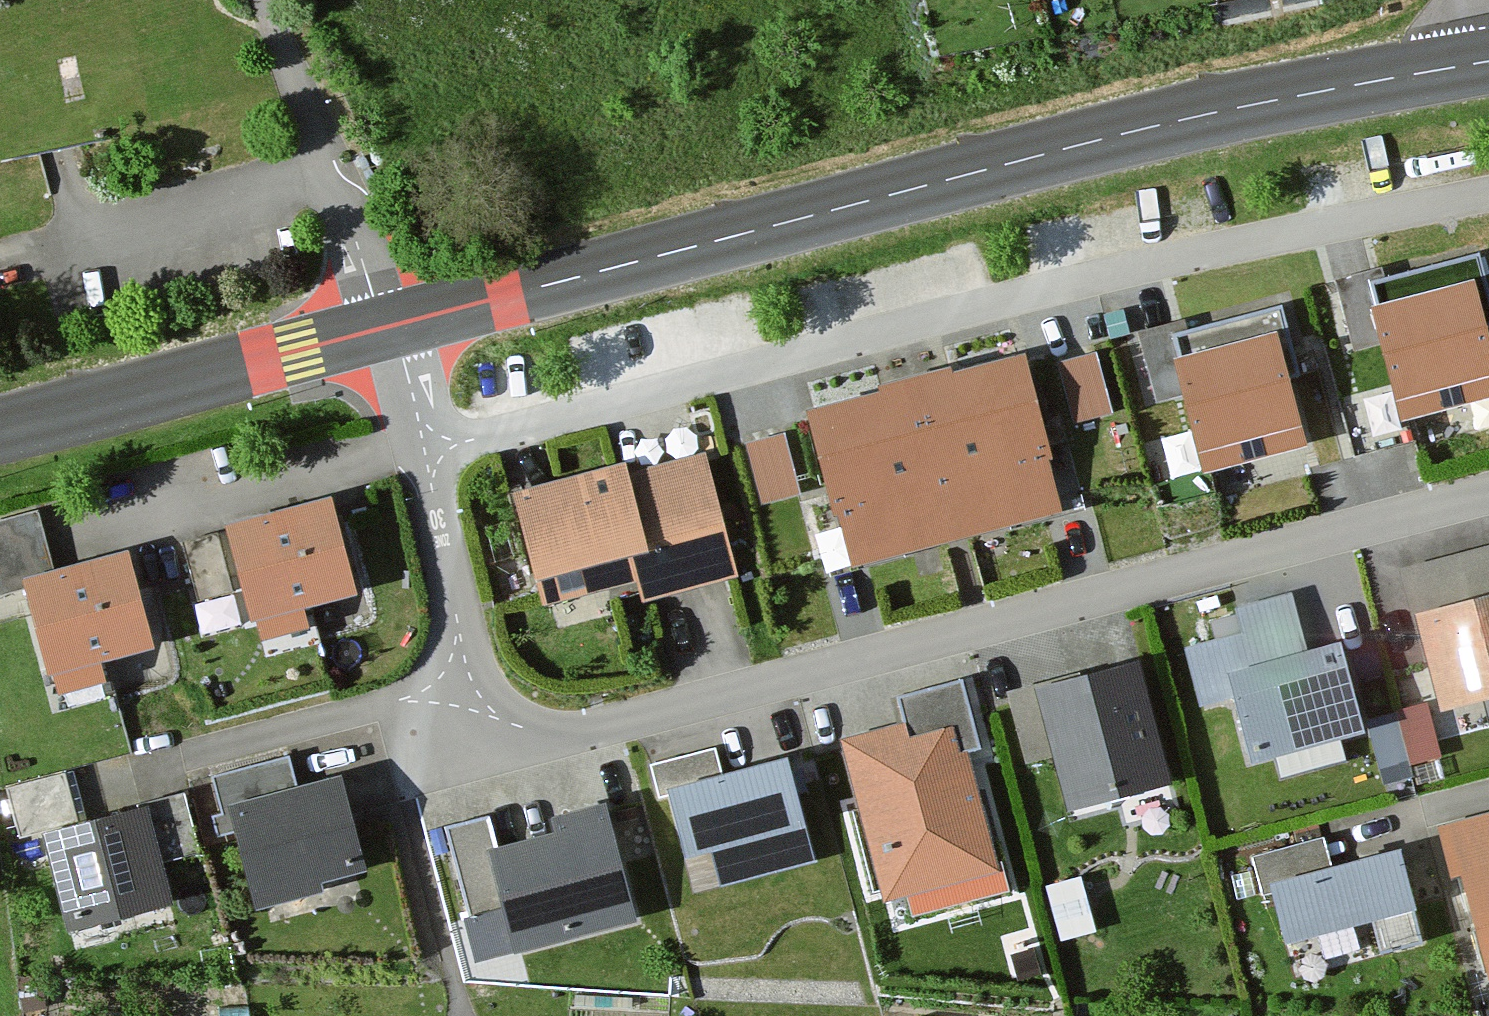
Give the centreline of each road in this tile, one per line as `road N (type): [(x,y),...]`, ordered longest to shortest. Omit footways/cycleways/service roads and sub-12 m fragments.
road 1 (residential): [(1488,498),(562,734),(492,717),(468,681),(417,452)]
road 2 (secondary): [(392,328),(786,220),(1312,93),(1488,62)]
road 3 (residential): [(417,452),(1156,270),(1488,202)]
road 4 (secondary): [(0,428),(392,328)]
road 5 (residential): [(282,0),(392,328)]
road 6 (residential): [(417,452),(392,328)]

